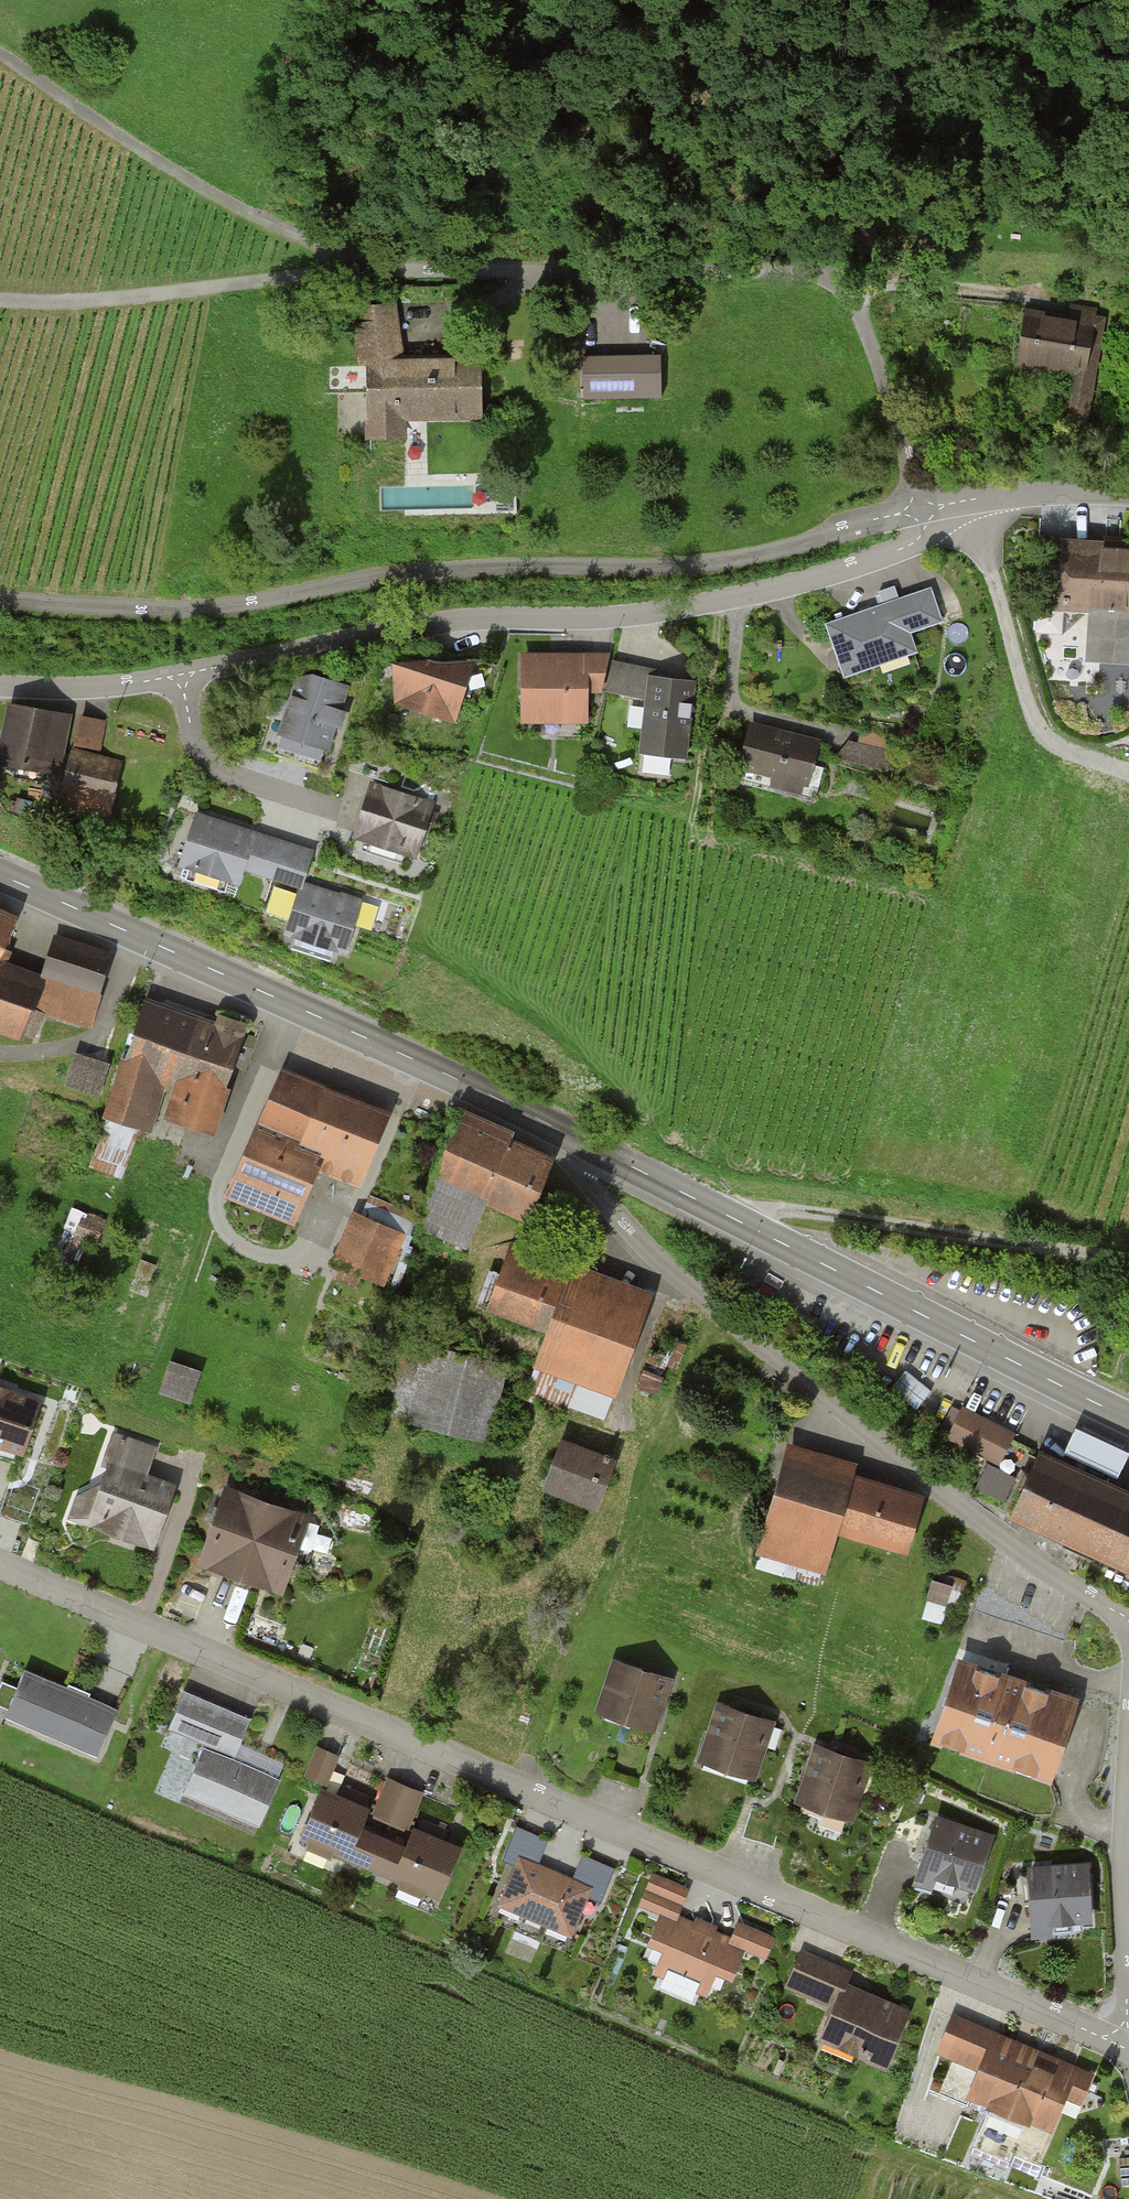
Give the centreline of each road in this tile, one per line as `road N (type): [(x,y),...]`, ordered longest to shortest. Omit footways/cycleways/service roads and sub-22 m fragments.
road 1 (residential): [(0,1563),(1117,2047)]
road 2 (residential): [(923,510),(741,558),(652,568),(406,570),(237,605),(133,608),(0,598)]
road 3 (residential): [(923,510),(931,536),(766,592),(621,619),(451,623),(224,666),(180,683)]
road 4 (residential): [(553,1130),(591,1189),(811,1387),(1128,1623)]
road 5 (residential): [(359,270),(799,267),(853,296),(923,510)]
road 6 (primary): [(553,1130),(1128,1420)]
road 7 (primary): [(0,876),(553,1130)]
road 8 (track): [(0,56),(212,200),(359,270)]
road 9 (track): [(731,1217),(859,1216),(1128,1256)]
road 10 (track): [(0,304),(116,304),(359,270)]
road 11 (track): [(978,498),(1021,665),(1060,750),(1128,774)]
road 12 (residential): [(1128,1719),(1121,1900),(1127,2015),(1117,2047)]
road 13 (residential): [(180,683),(196,744),(212,762),(337,810)]
road 14 (residential): [(1128,490),(978,498),(923,510)]
road 15 (residential): [(180,683),(0,687)]

